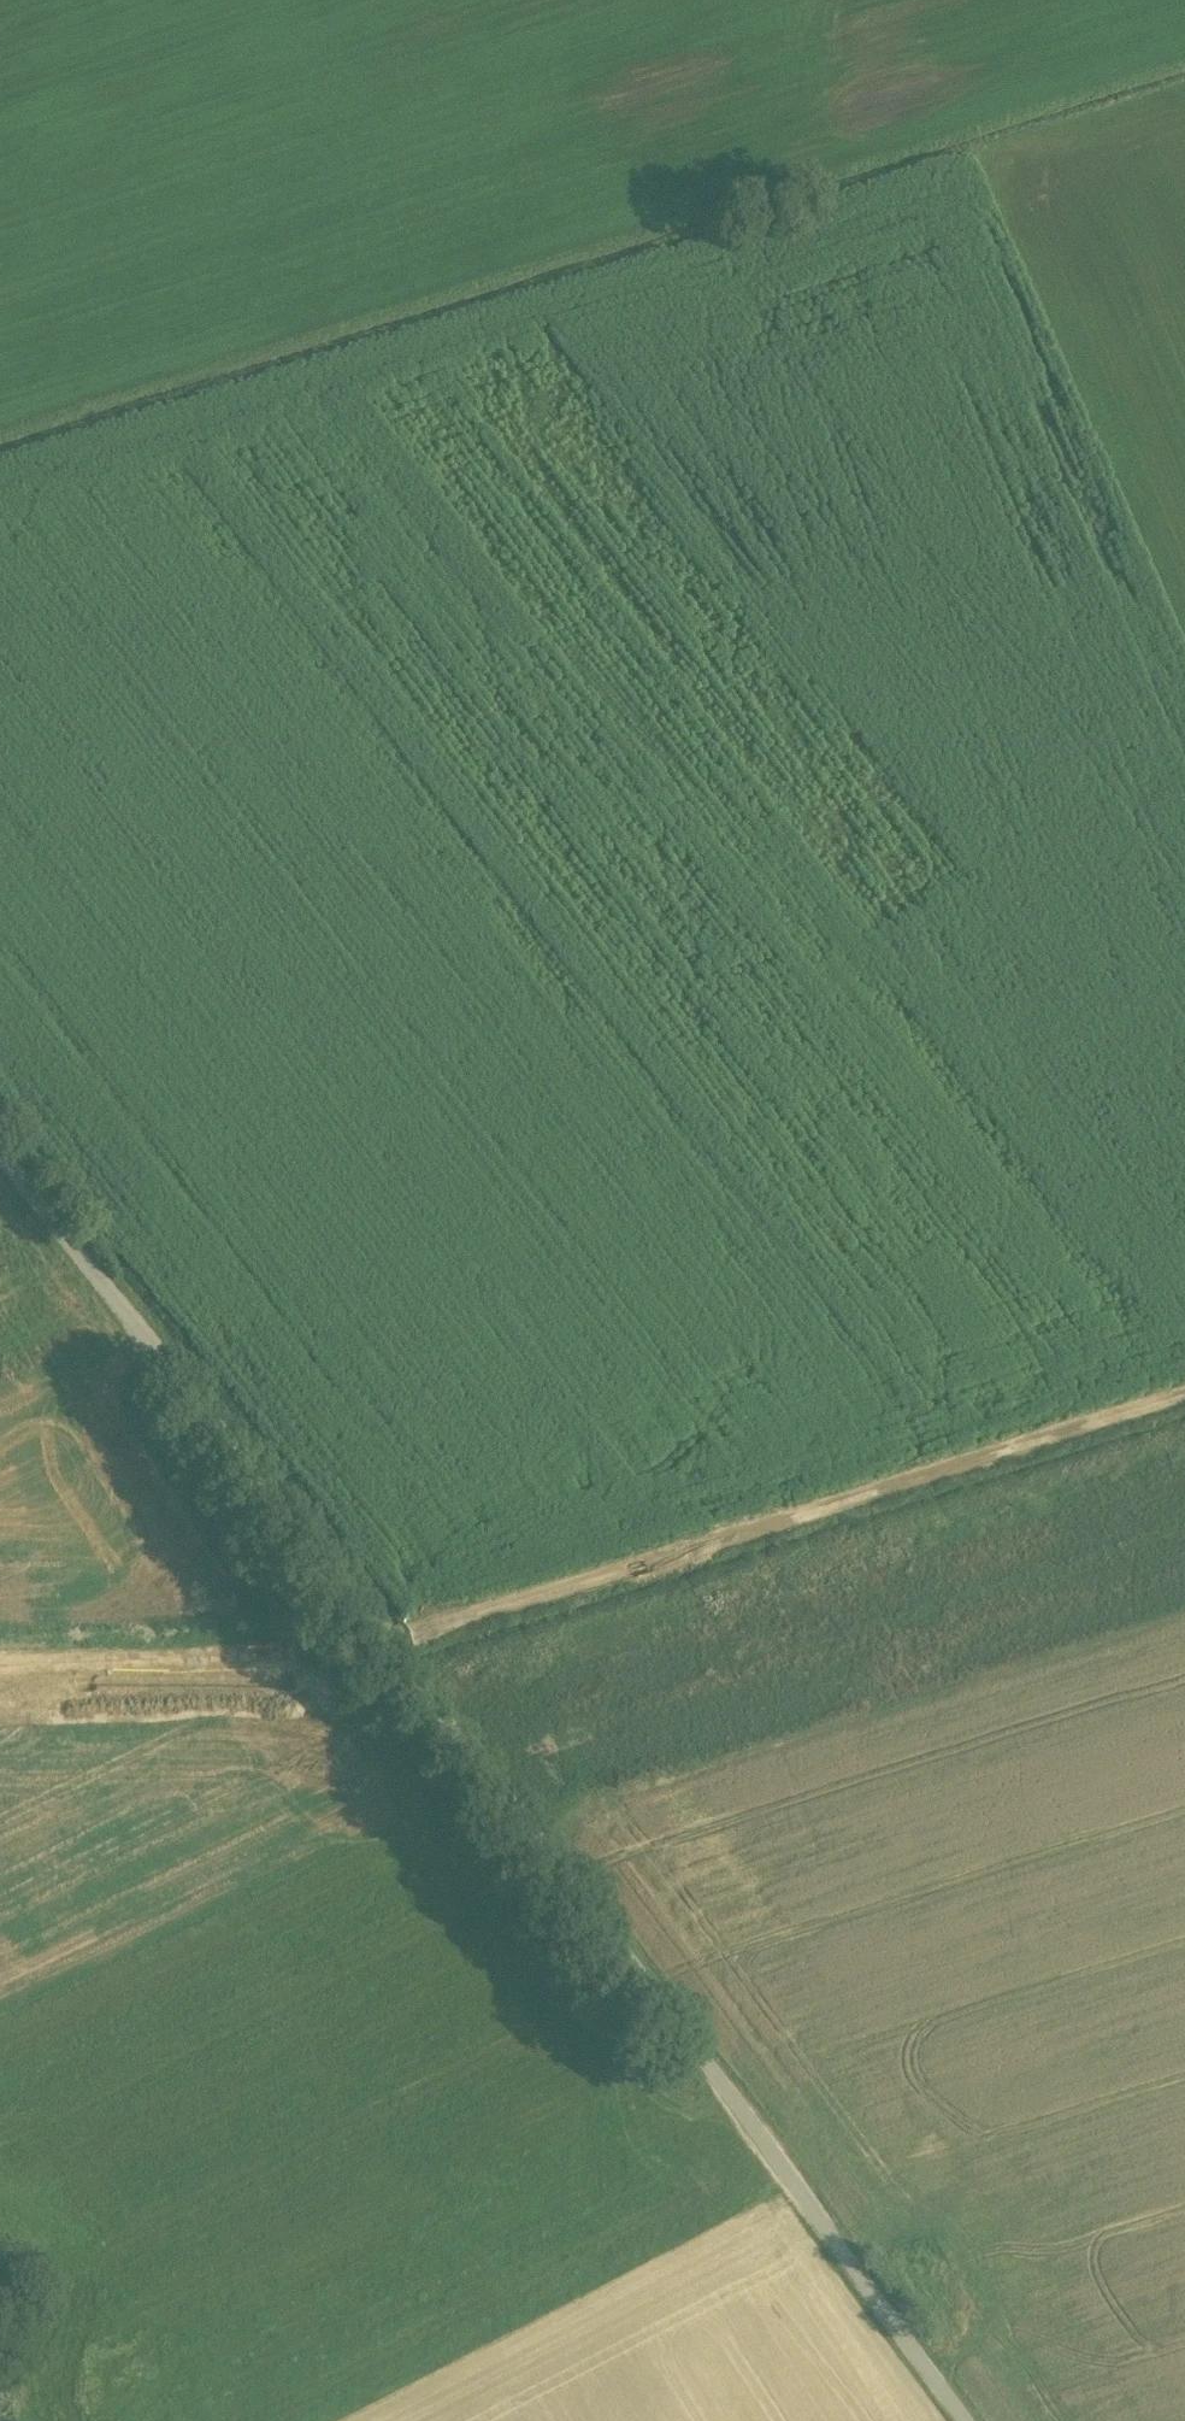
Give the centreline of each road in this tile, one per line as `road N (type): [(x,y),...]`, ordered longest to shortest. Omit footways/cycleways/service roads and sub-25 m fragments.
road 1 (unclassified): [(960,2420),(393,1650),(0,1151)]
road 2 (track): [(393,1650),(1184,1398)]

